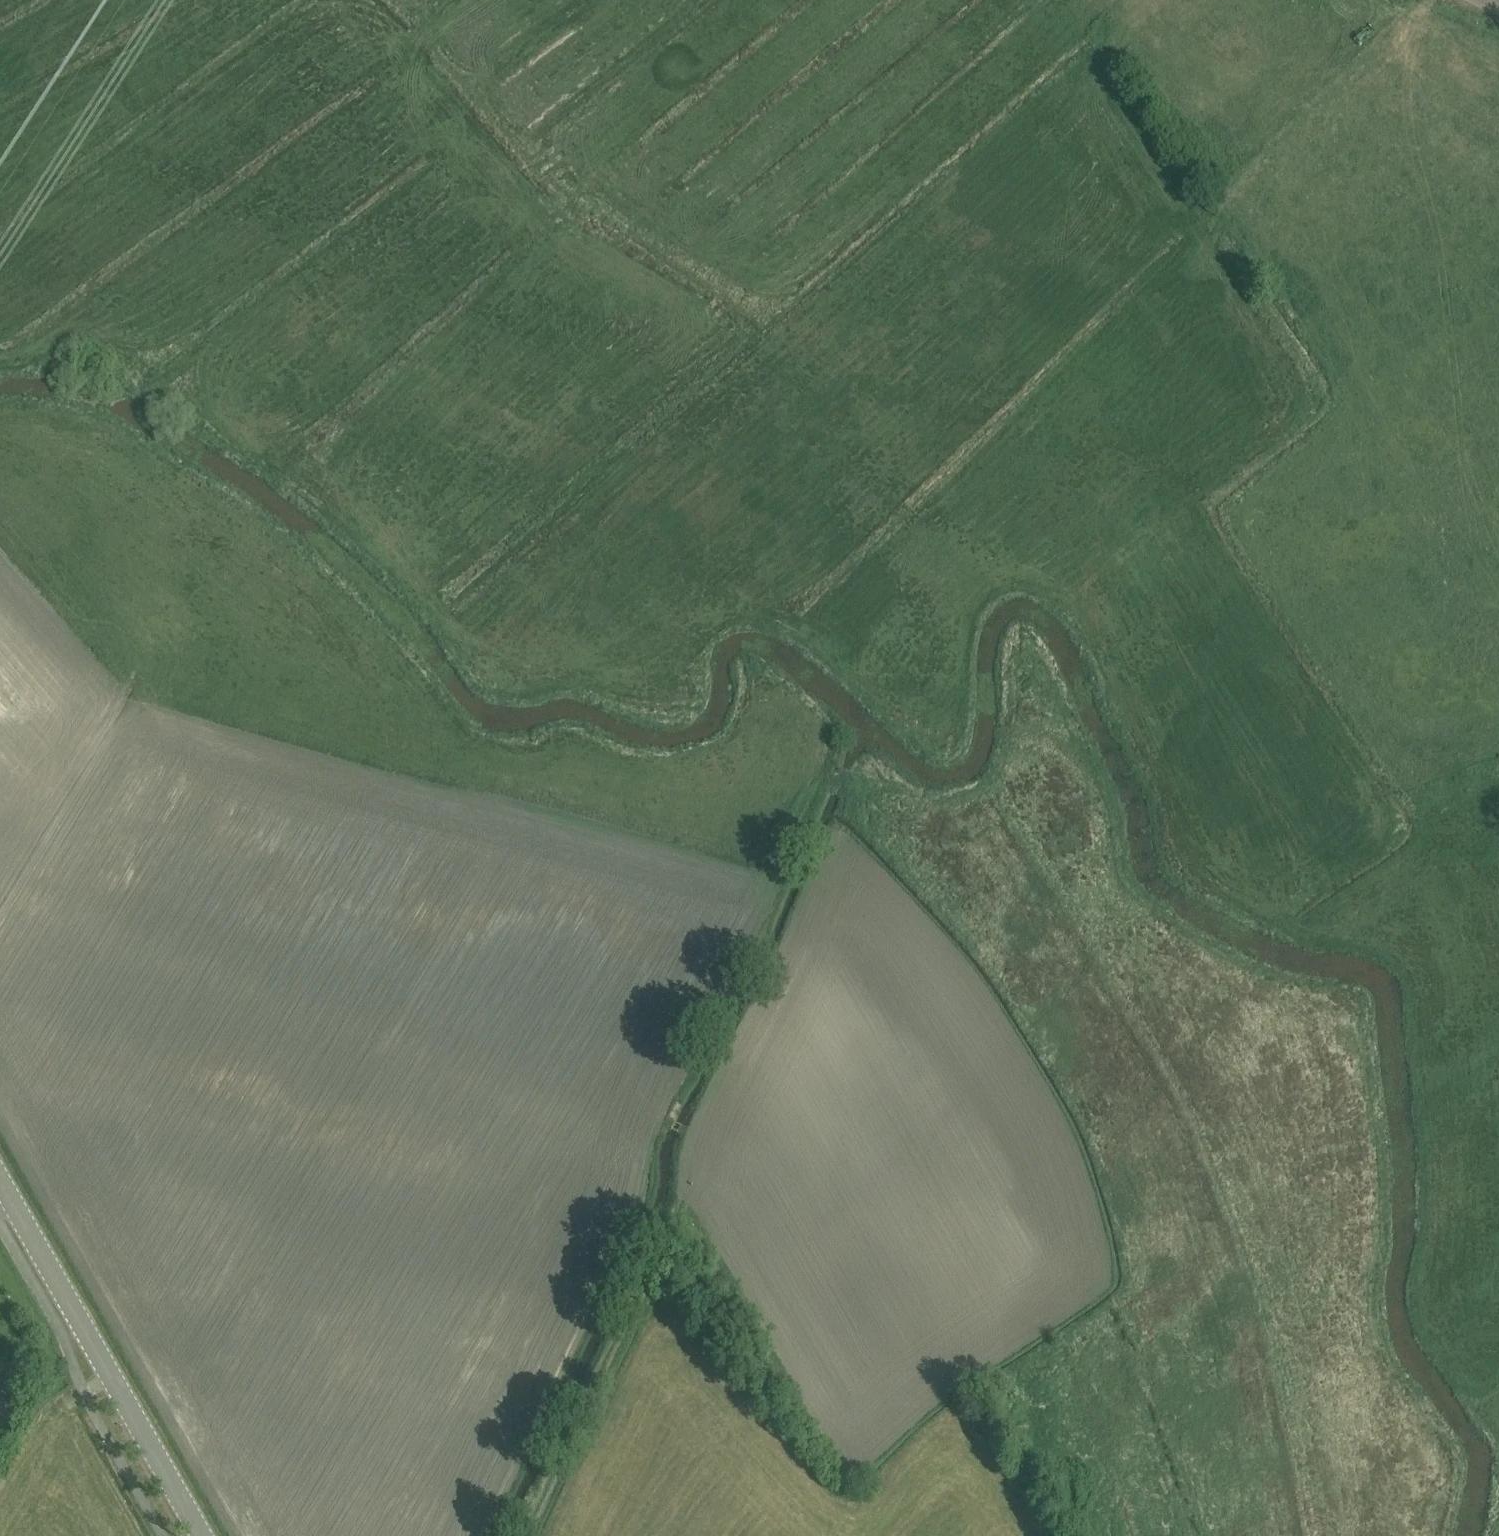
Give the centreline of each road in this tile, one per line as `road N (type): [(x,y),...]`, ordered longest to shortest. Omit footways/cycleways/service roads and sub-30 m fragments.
road 1 (secondary): [(203,1535),(0,1179)]
road 2 (track): [(685,1207),(531,1535)]

